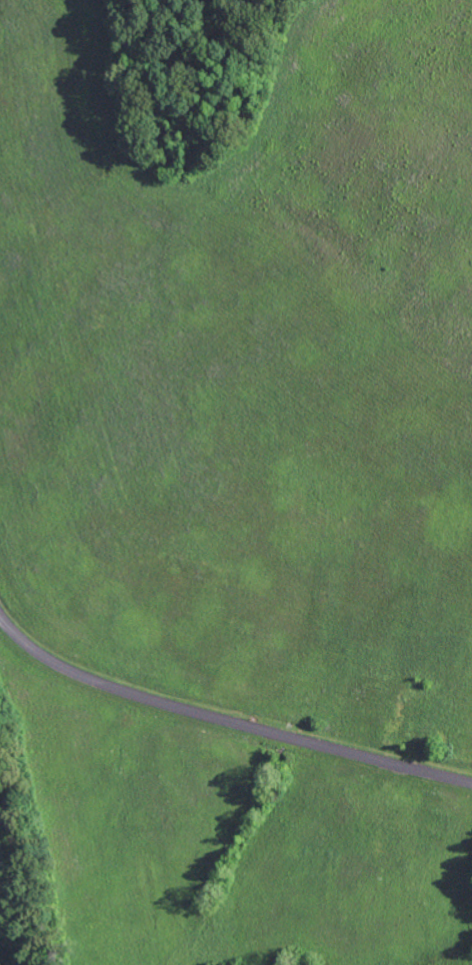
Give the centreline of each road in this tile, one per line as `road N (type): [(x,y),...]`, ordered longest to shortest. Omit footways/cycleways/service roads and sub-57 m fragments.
road 1 (residential): [(471,783),(122,691),(46,656),(0,616)]

